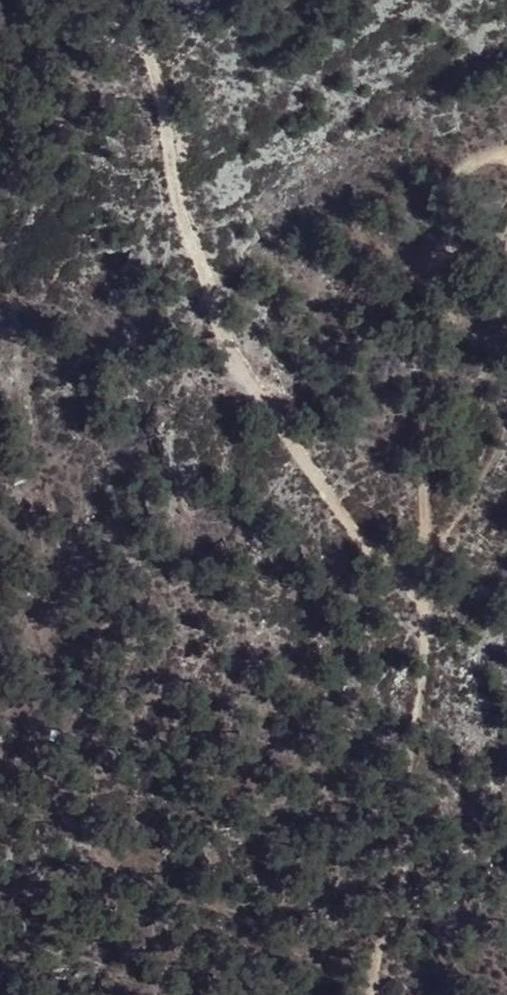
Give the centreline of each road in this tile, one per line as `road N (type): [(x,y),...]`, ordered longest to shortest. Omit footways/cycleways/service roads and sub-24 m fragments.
road 1 (track): [(117,0),(152,77),(179,217),(214,322),(361,539),(419,578),(427,404),(455,312),(457,189),(483,162),(506,156)]
road 2 (track): [(371,984),(133,880),(83,839),(46,773),(37,726),(52,568)]
road 3 (track): [(373,994),(402,885),(408,757),(429,681),(419,578)]
road 4 (track): [(506,418),(461,517),(419,578)]

